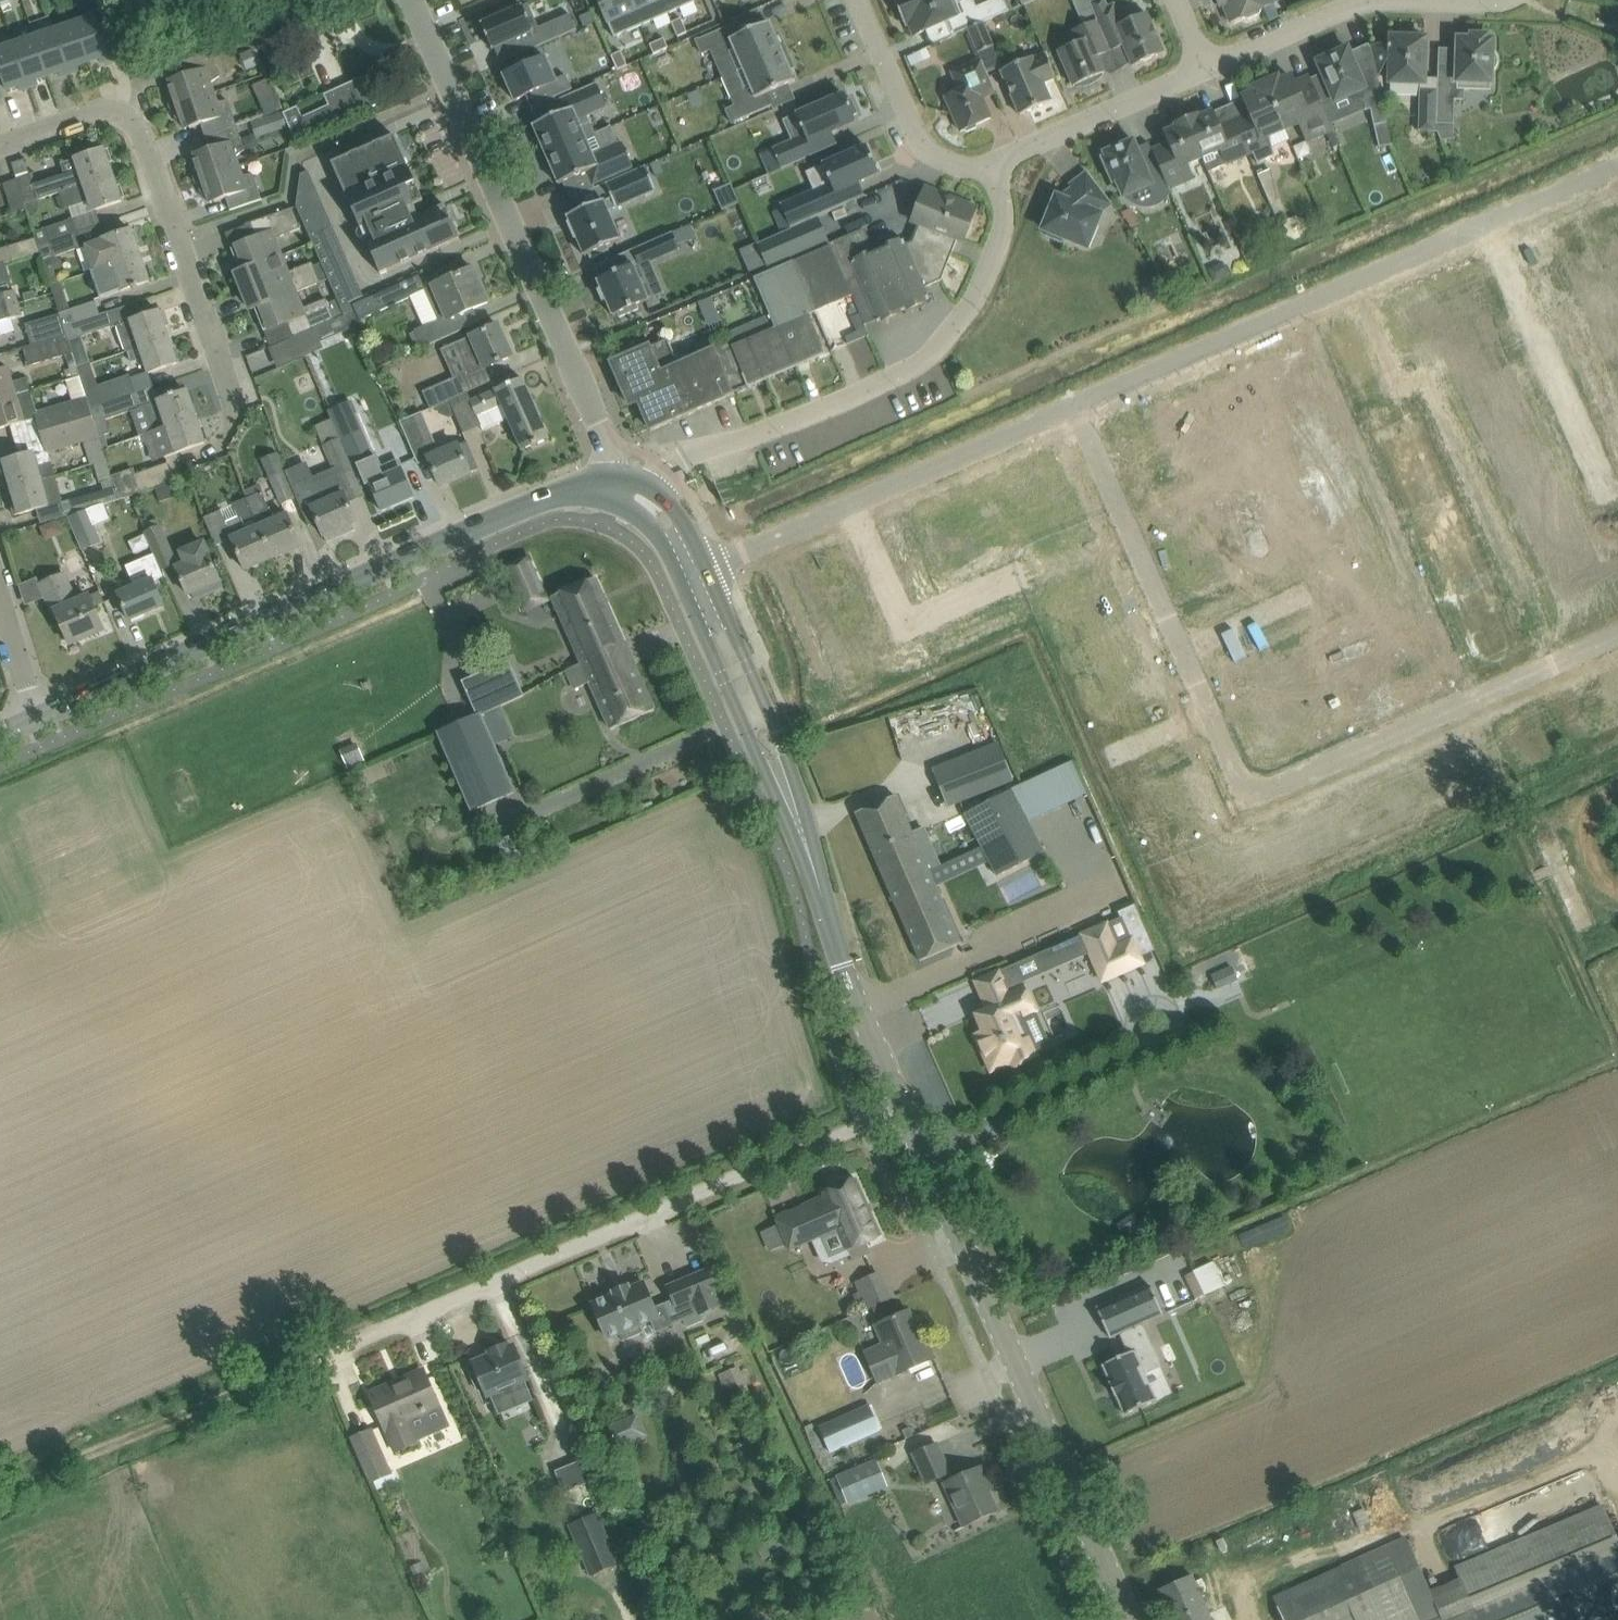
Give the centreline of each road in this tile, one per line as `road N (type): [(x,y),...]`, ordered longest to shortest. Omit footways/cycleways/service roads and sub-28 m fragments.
road 1 (tertiary): [(36,719),(555,495),(618,486)]
road 2 (residential): [(904,1107),(327,1354)]
road 3 (residential): [(1075,408),(1617,169)]
road 4 (tertiary): [(1128,1619),(904,1107)]
road 5 (residential): [(1617,639),(1273,792),(1254,792),(1235,773),(1182,651)]
road 6 (residential): [(618,486),(916,364),(968,306),(988,268),(1005,224),(995,162)]
road 7 (tertiary): [(618,486),(606,440),(412,0)]
road 8 (residential): [(233,396),(143,138),(125,121),(101,118),(0,150)]
road 9 (residential): [(706,570),(1075,408)]
road 10 (track): [(327,1354),(0,1494)]
road 11 (tertiary): [(904,1107),(842,966),(789,791)]
road 12 (residential): [(1209,67),(1381,1),(1506,0)]
road 13 (residential): [(1182,651),(1075,408)]
road 14 (residential): [(995,162),(948,165),(921,147),(858,0)]
road 15 (tertiary): [(680,582),(758,760),(789,791)]
road 16 (tertiary): [(789,791),(783,749),(706,570)]
road 17 (residential): [(995,162),(1209,67)]
road 18 (tertiary): [(706,570),(654,490),(618,486)]
road 19 (residential): [(36,719),(0,596)]

